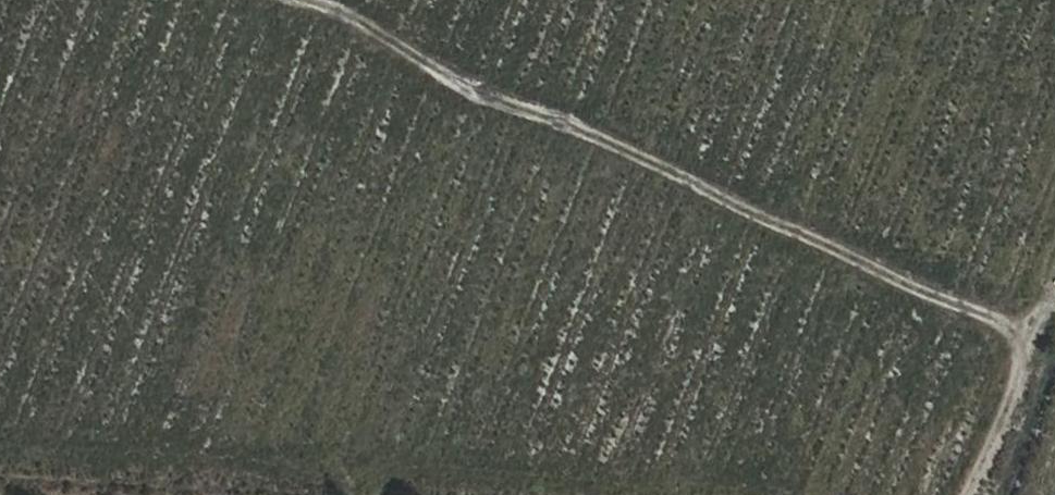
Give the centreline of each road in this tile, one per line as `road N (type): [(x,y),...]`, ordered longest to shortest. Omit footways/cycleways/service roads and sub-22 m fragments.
road 1 (track): [(966,494),(999,428),(1029,336),(990,311),(762,215),(303,0)]

